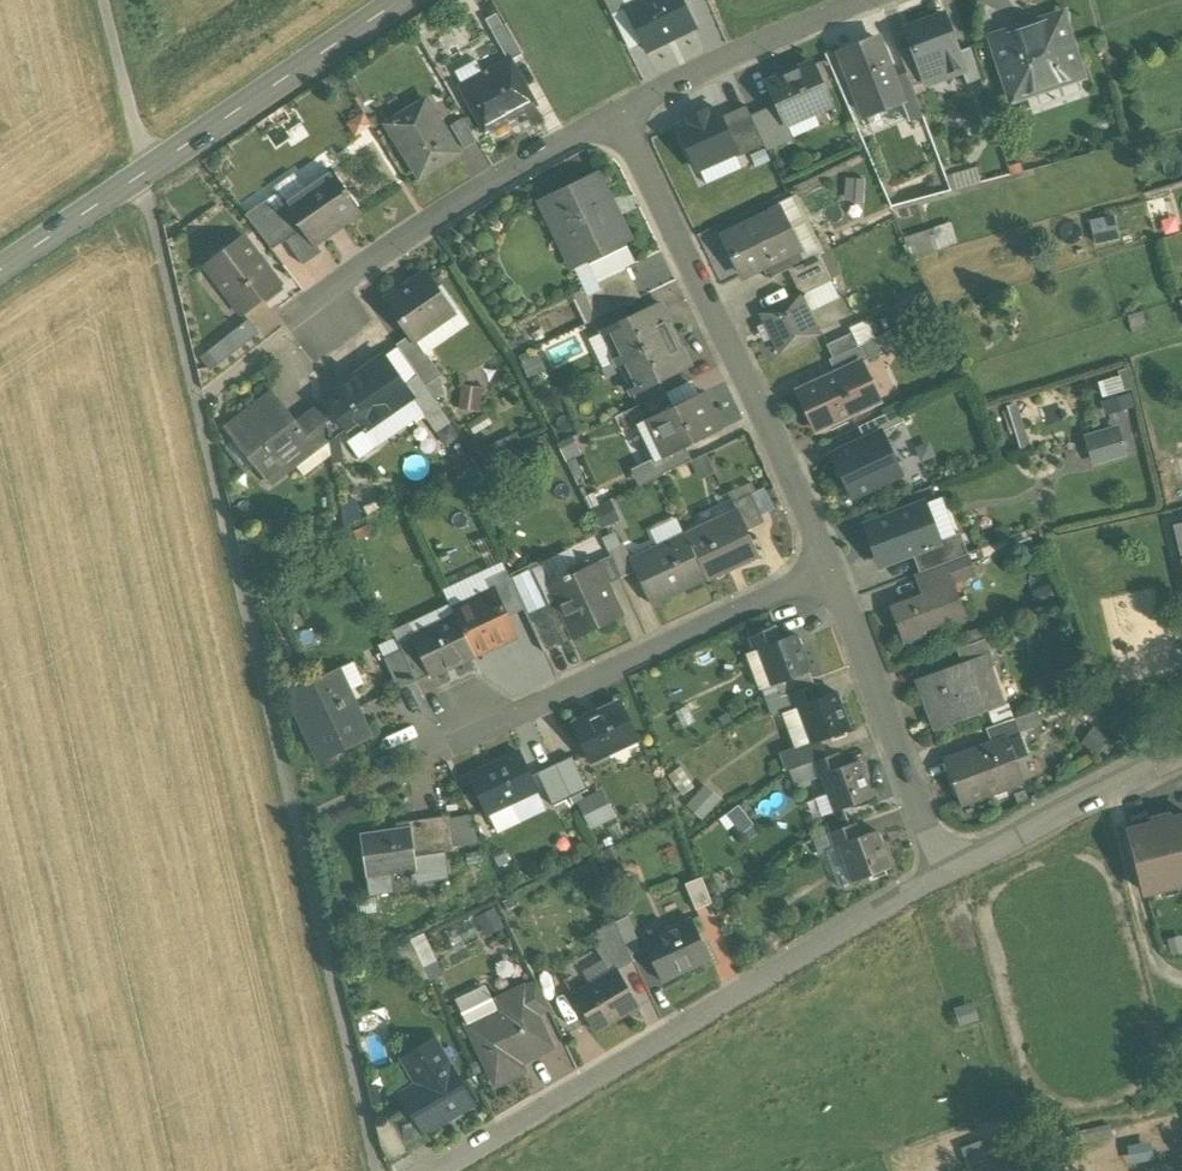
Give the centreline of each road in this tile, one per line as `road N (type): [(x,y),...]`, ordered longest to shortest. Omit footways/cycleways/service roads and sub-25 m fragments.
road 1 (track): [(379,1170),(102,0)]
road 2 (residential): [(946,871),(446,1170)]
road 3 (residential): [(833,568),(625,108)]
road 4 (secondary): [(398,0),(0,270)]
road 5 (residential): [(484,731),(833,568)]
road 6 (residential): [(625,108),(358,271),(337,326)]
road 7 (residential): [(946,871),(833,568)]
road 8 (residential): [(869,0),(625,108)]
road 9 (residential): [(1181,759),(946,871)]

